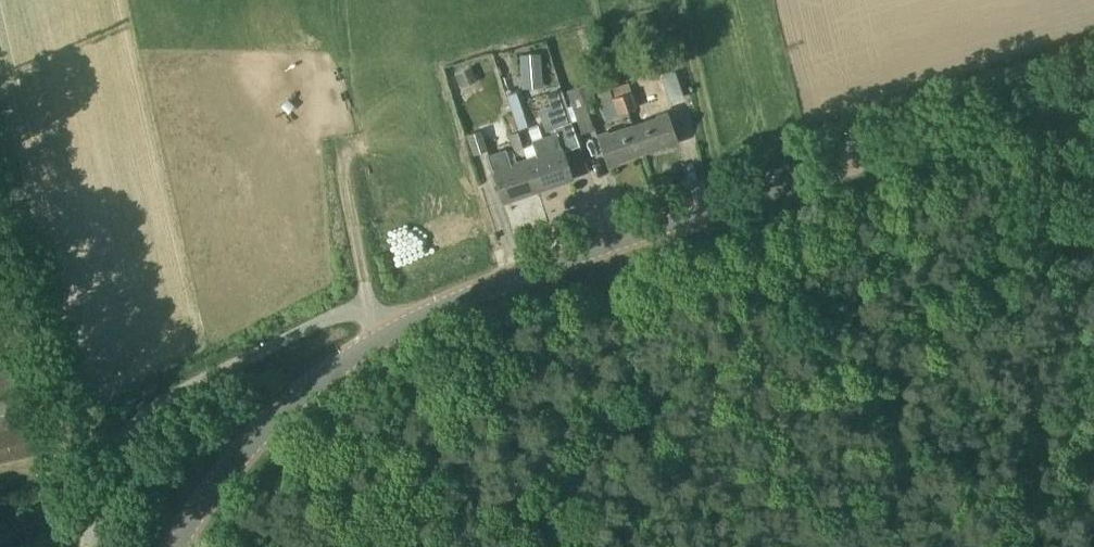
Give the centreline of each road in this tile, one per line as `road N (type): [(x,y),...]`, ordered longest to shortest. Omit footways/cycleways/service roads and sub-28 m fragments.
road 1 (tertiary): [(394,332),(478,291),(630,237),(1093,89)]
road 2 (unclassified): [(85,546),(100,486),(129,432),(167,397),(340,312),(366,312),(394,332)]
road 3 (tertiary): [(177,546),(207,493),(268,427),(324,377),(394,332)]

